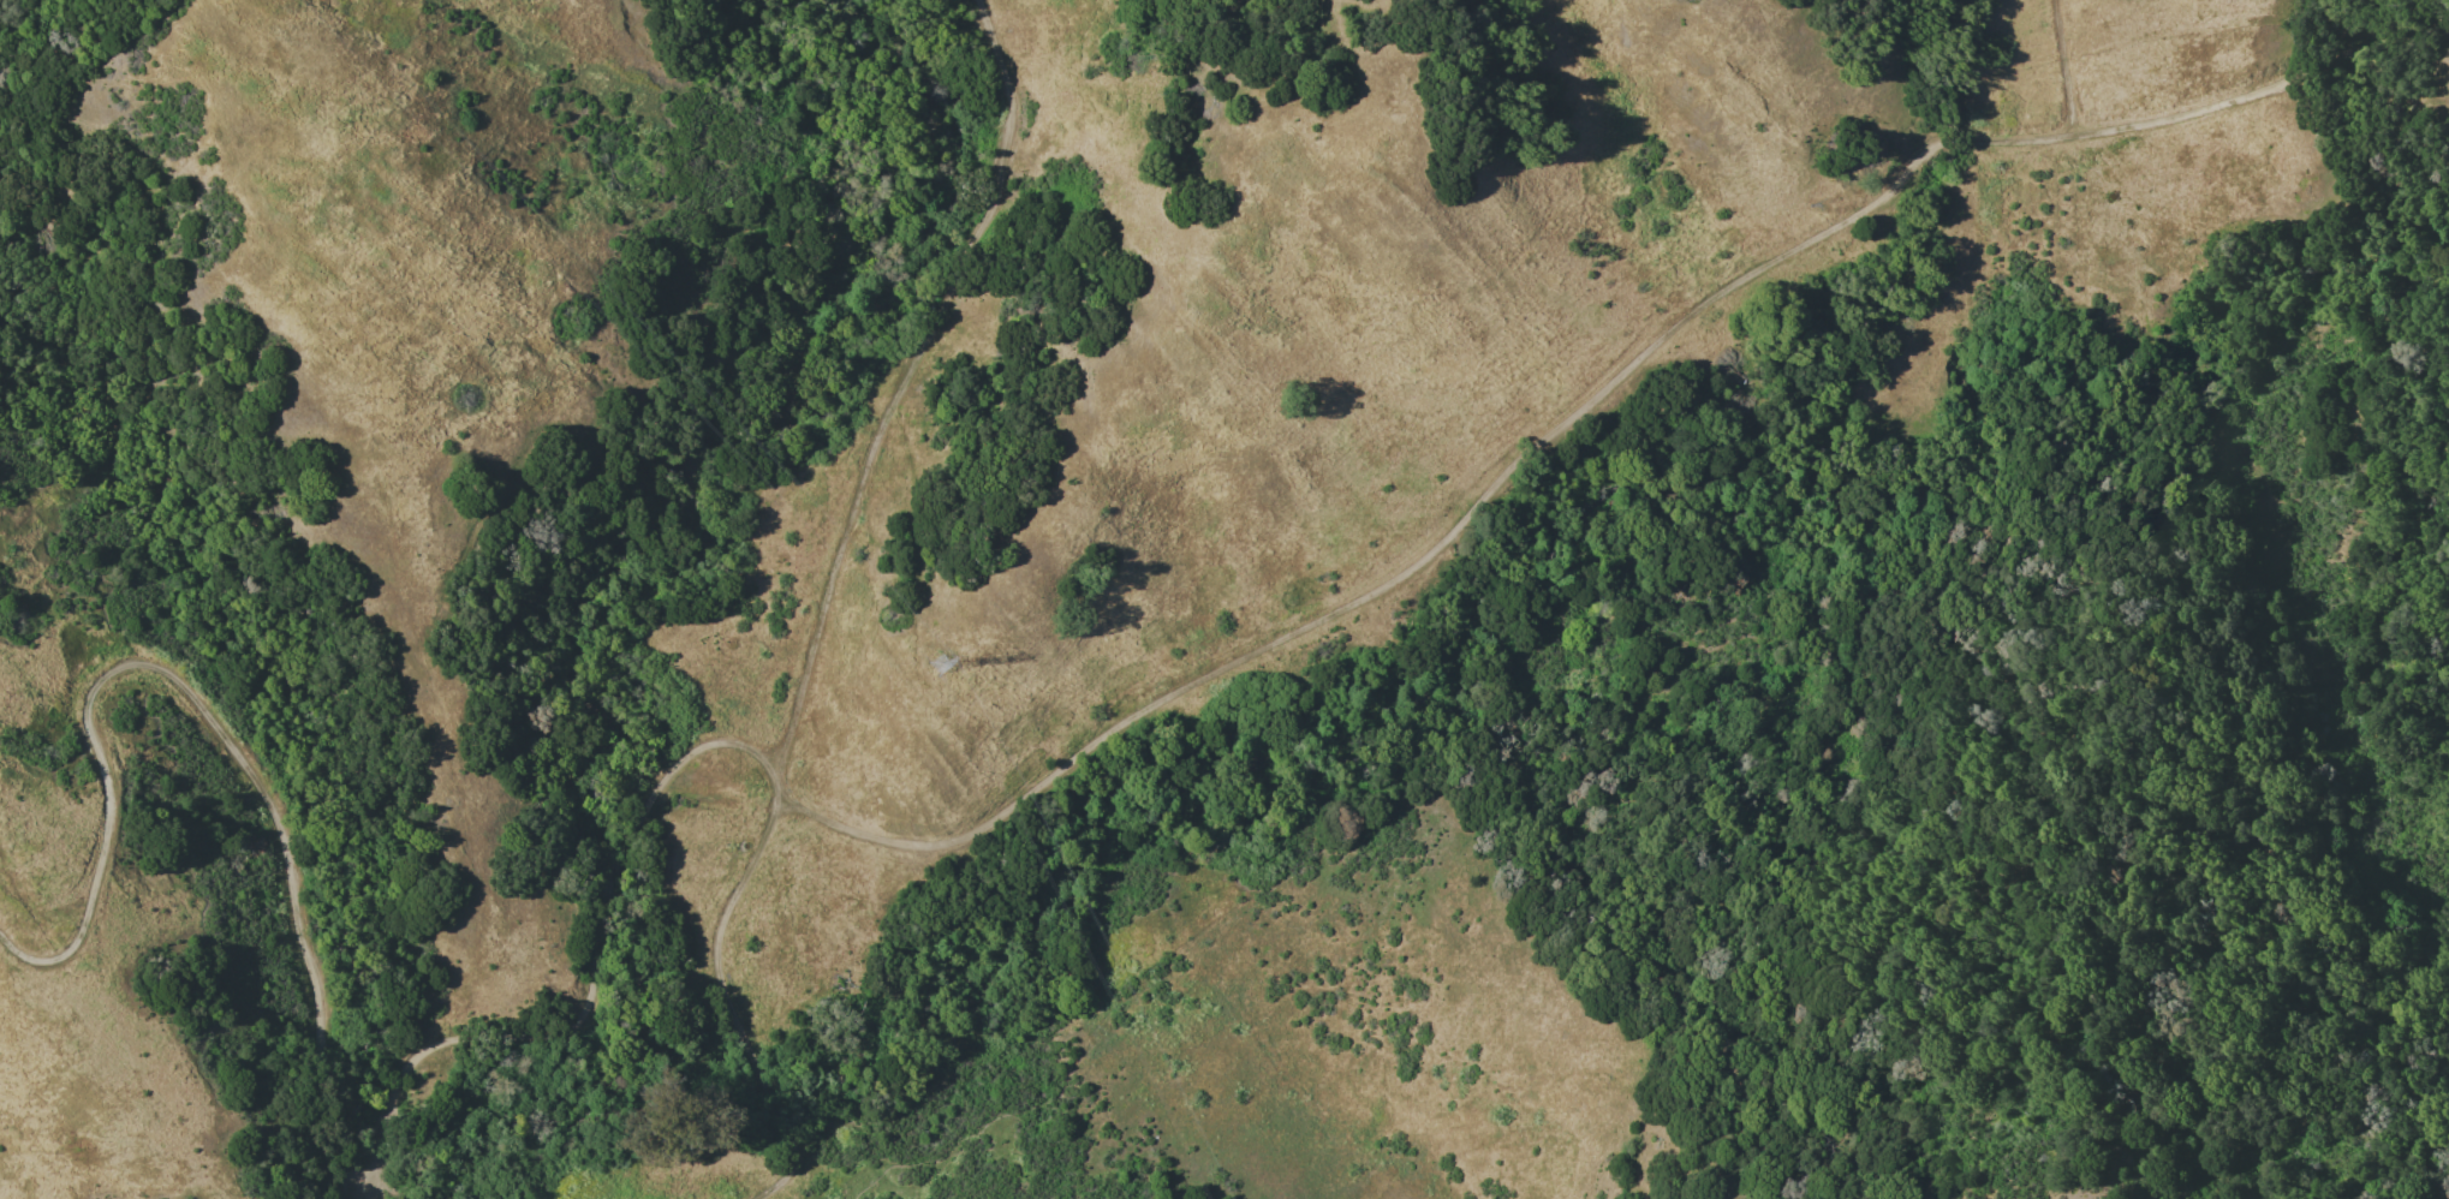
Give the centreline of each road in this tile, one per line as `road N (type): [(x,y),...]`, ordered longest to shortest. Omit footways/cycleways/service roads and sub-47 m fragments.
road 1 (track): [(2448,70),(2368,25),(2245,95),(2072,136),(1926,144),(1893,190),(1734,276),(1380,591),(908,830),(785,800),(721,960),(769,1093)]
road 2 (track): [(0,844),(56,915),(96,883),(113,794),(87,711),(112,669),(169,672),(288,812),(344,1121),(345,1181),(355,1198)]
road 3 (track): [(373,1198),(417,1056),(469,1037),(520,1039),(584,1024),(644,812),(672,769),(714,741),(758,762),(785,800)]
road 4 (track): [(2064,0),(2072,136)]
road 5 (track): [(769,1093),(796,1168),(754,1198)]

